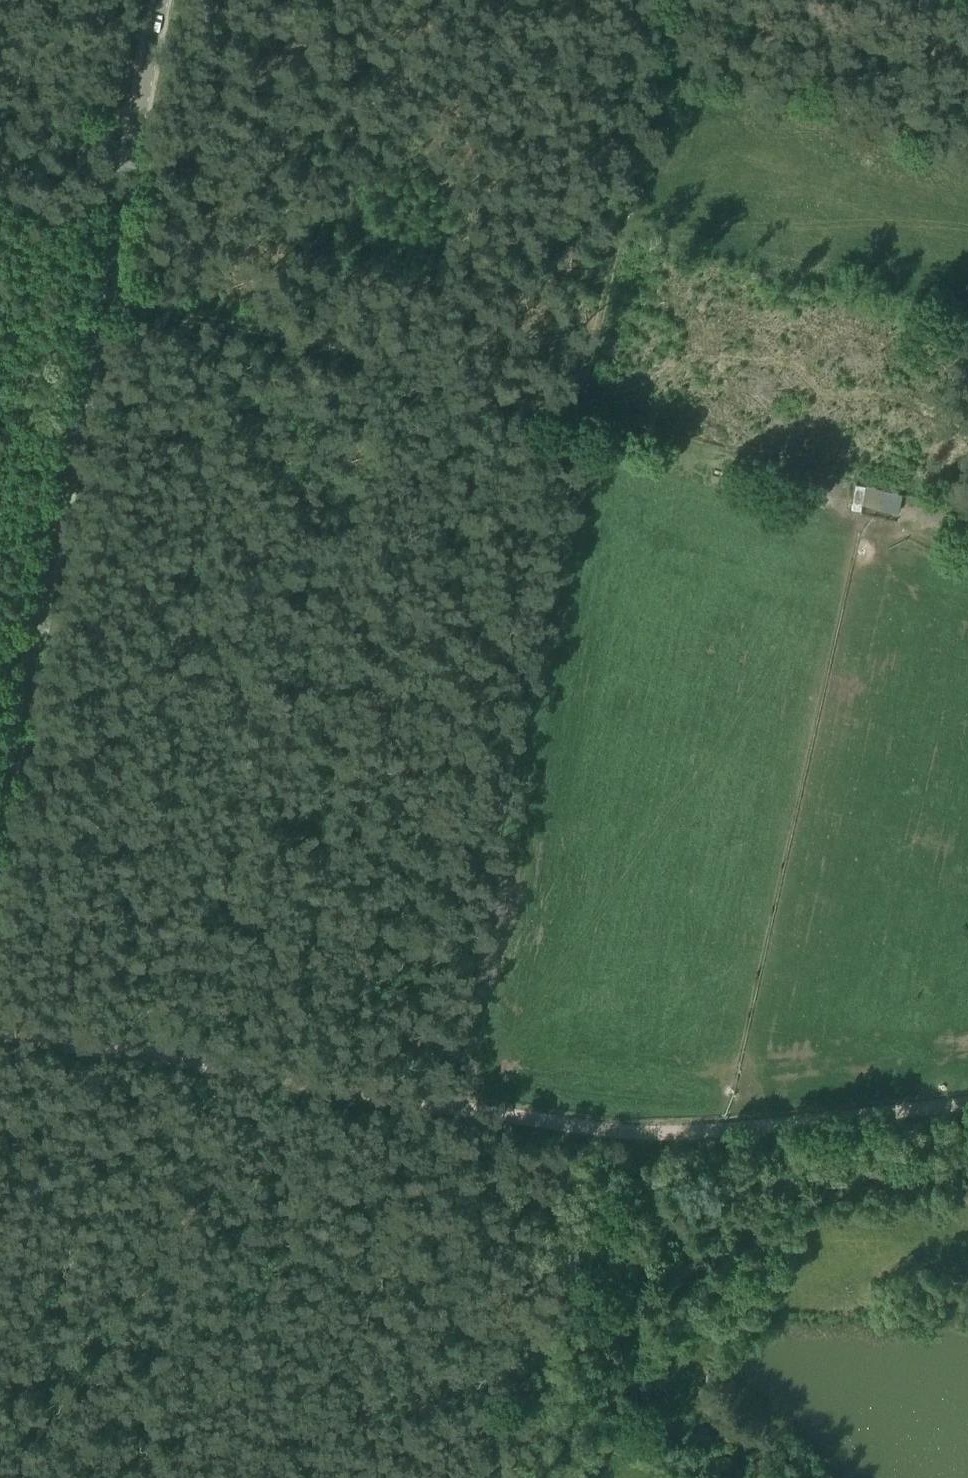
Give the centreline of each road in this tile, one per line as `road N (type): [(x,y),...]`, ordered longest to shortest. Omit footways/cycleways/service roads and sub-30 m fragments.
road 1 (track): [(967,1095),(643,1134),(0,1029)]
road 2 (unclassified): [(0,772),(155,0)]

